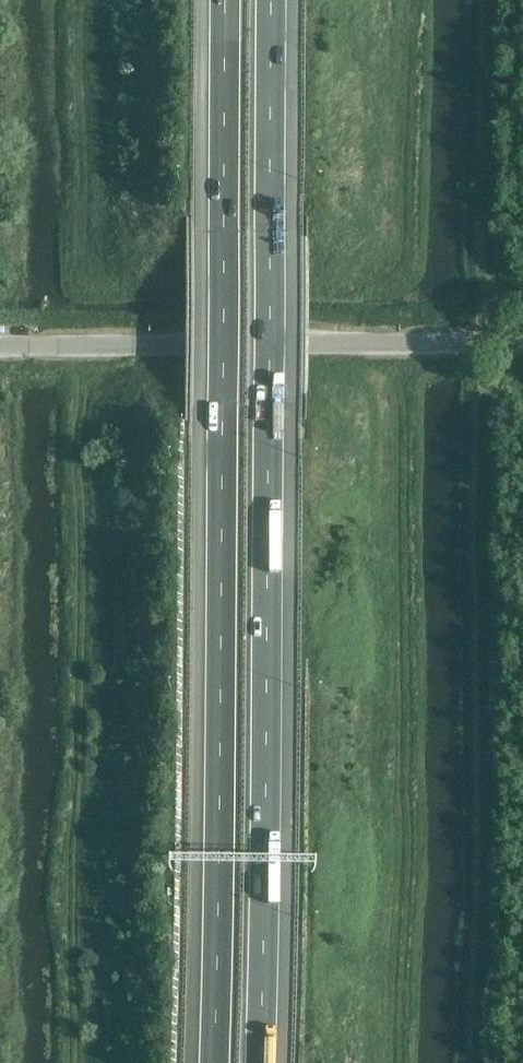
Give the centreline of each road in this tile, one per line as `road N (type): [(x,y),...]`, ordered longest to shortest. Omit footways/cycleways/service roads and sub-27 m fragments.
road 1 (motorway): [(225,0),(214,1062)]
road 2 (motorway): [(260,1062),(270,0)]
road 3 (track): [(397,341),(405,731),(393,1062)]
road 4 (track): [(93,344),(81,816),(89,1062)]
road 5 (unclassified): [(0,345),(522,340)]
road 6 (track): [(88,251),(84,0)]
road 7 (track): [(405,240),(411,0)]

